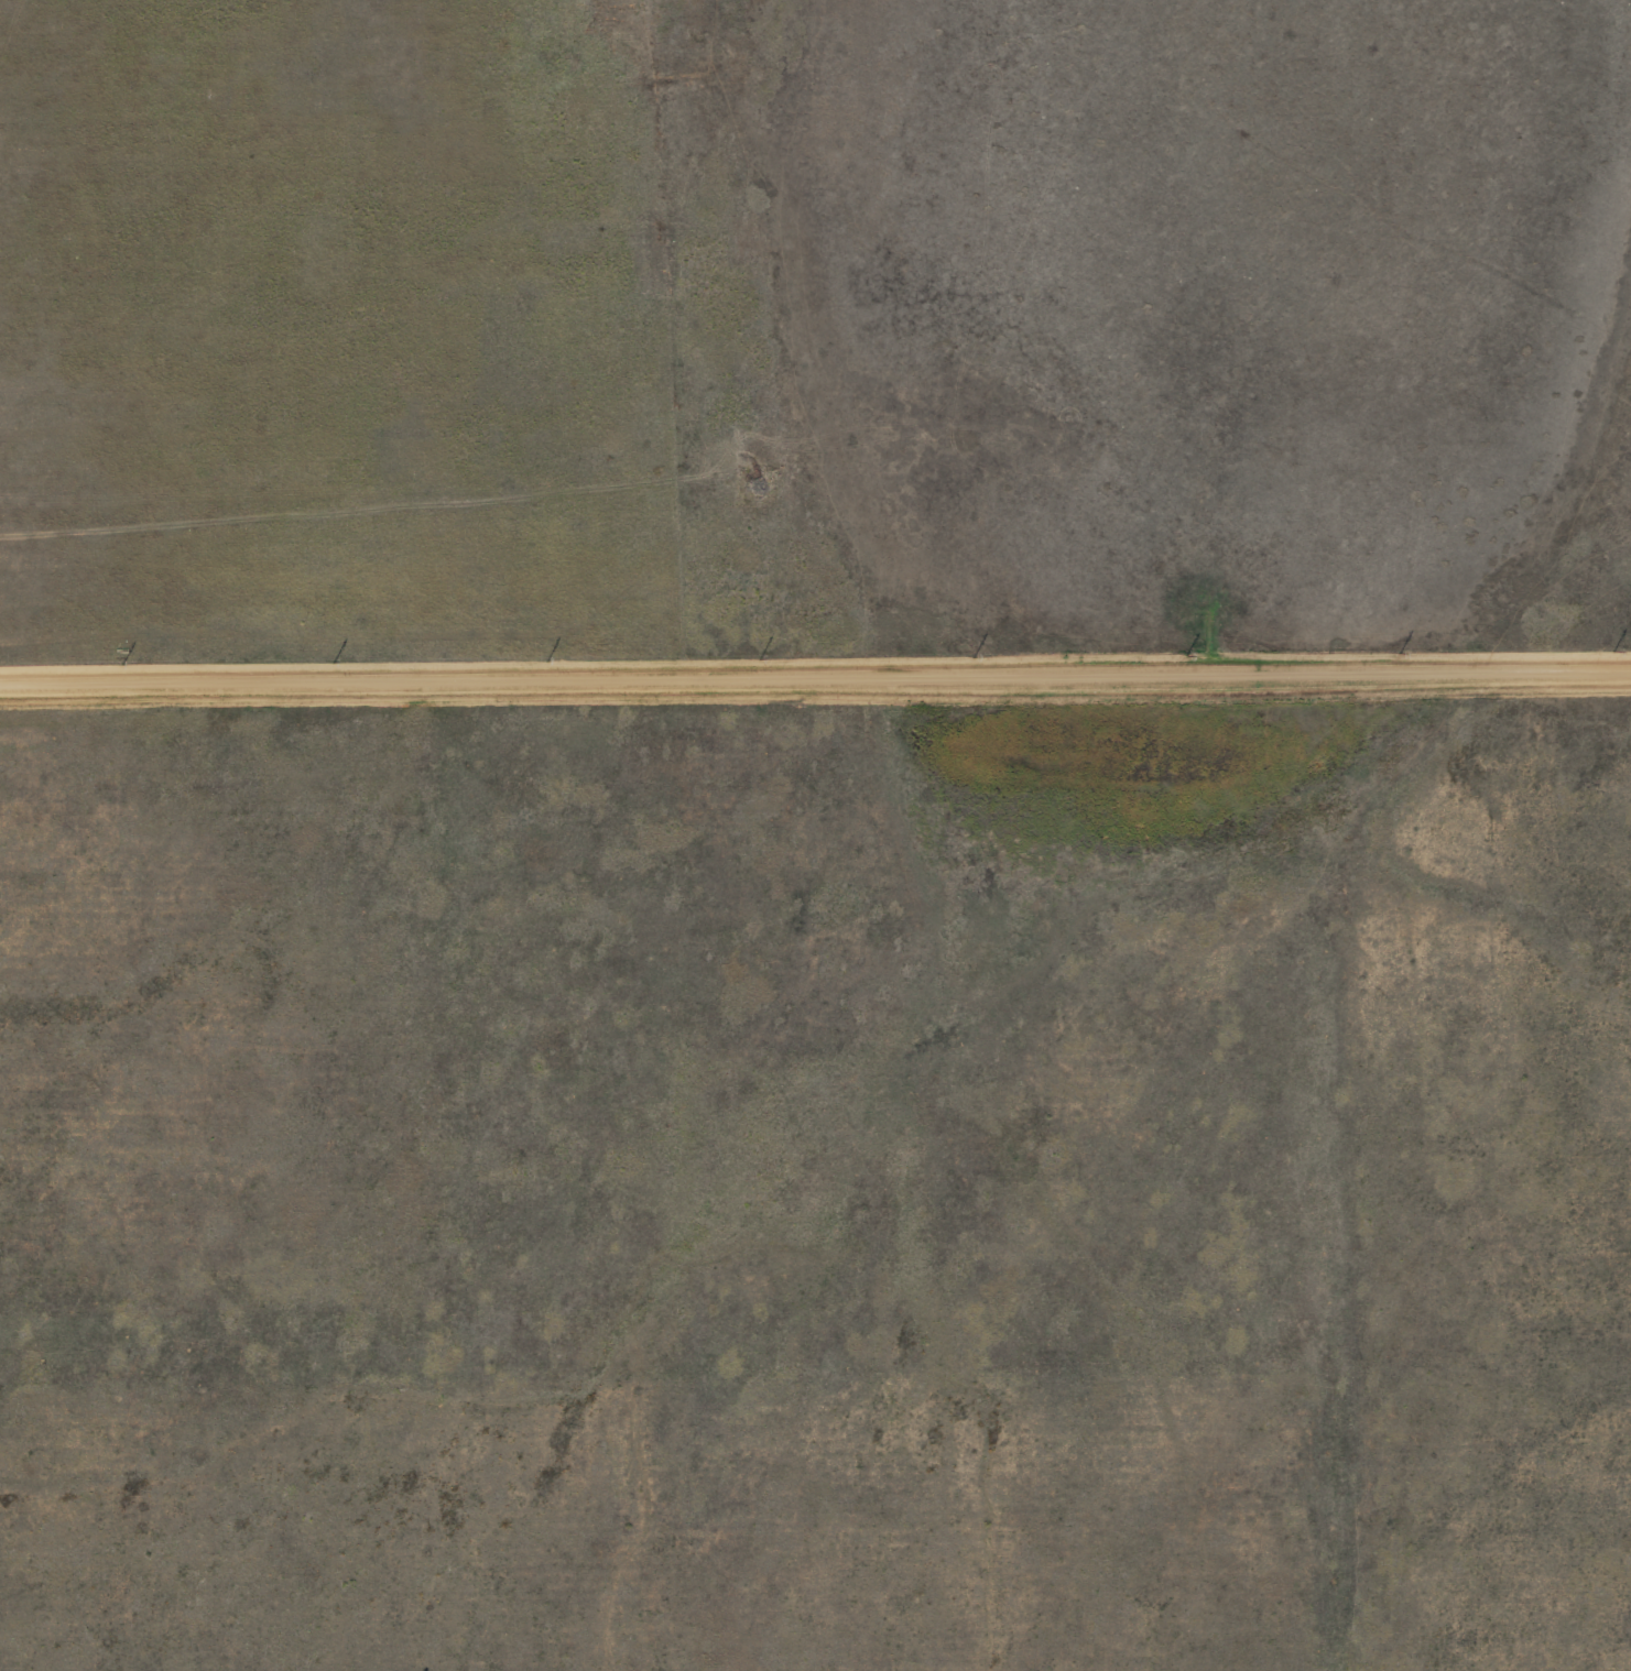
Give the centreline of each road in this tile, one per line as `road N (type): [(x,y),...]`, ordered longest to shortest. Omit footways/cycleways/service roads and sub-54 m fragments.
road 1 (residential): [(0,726),(1630,707)]

